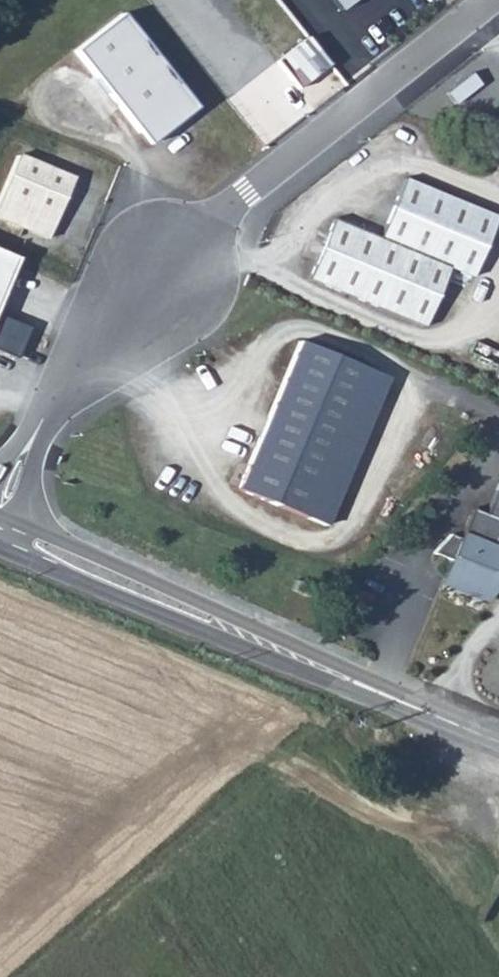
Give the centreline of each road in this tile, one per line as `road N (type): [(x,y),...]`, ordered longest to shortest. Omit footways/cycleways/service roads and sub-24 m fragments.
road 1 (tertiary): [(0,540),(498,746)]

